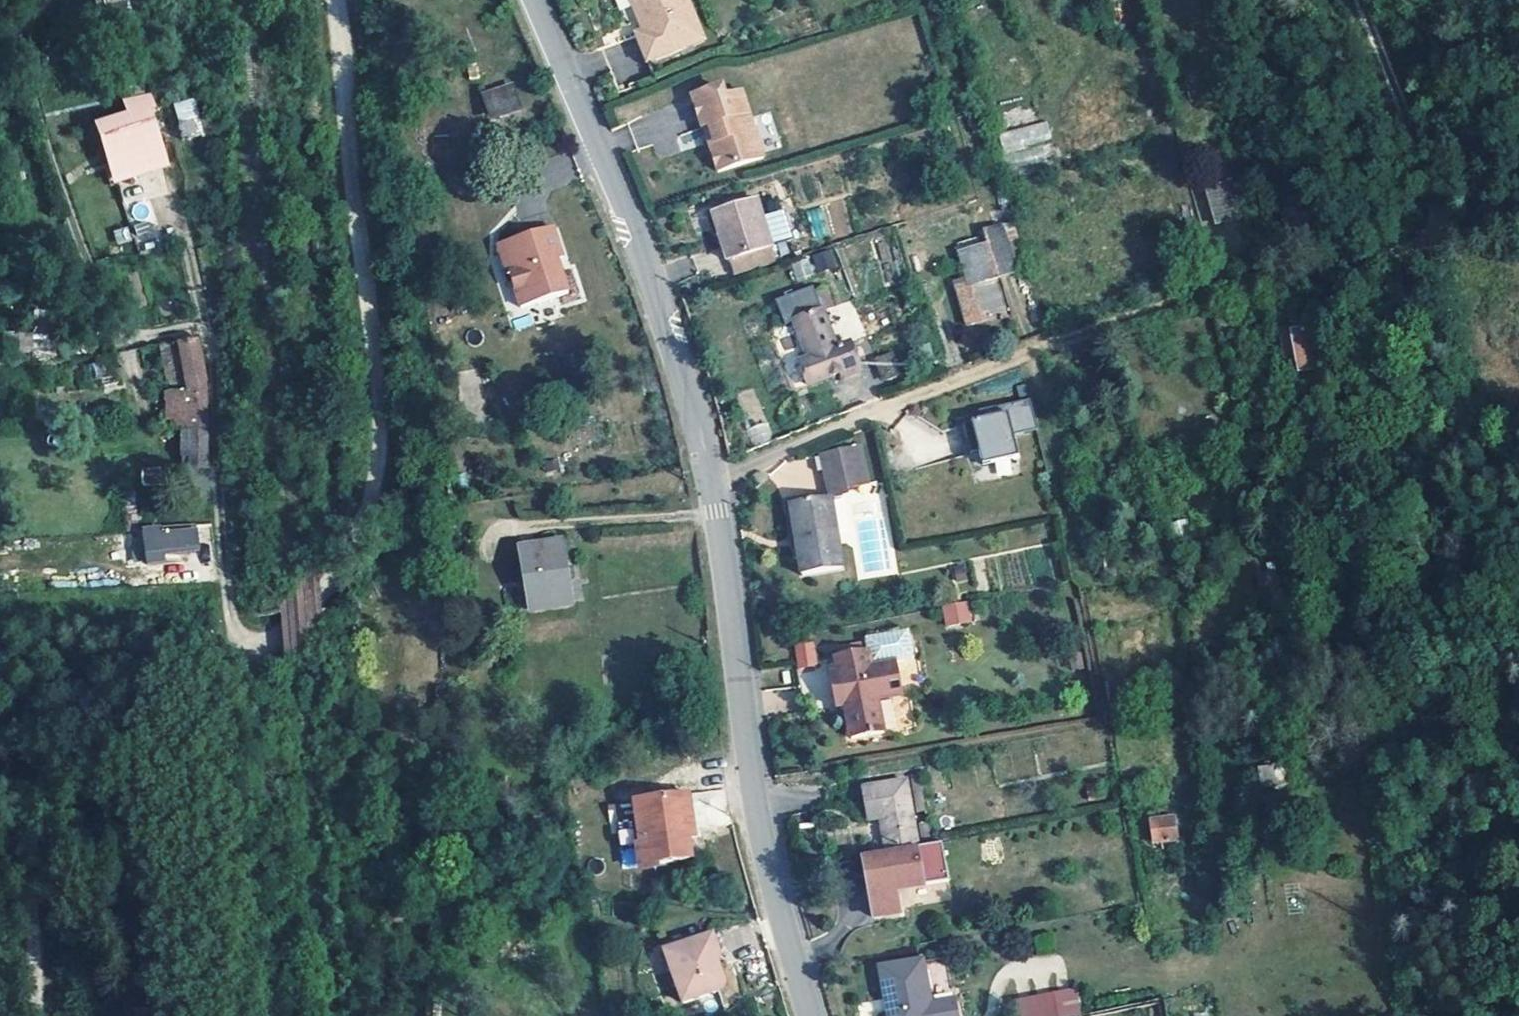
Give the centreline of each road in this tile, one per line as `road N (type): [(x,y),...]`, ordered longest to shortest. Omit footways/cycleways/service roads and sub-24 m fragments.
road 1 (track): [(333,0),(380,407),(365,515),(318,609),(280,635),(240,636),(154,663),(94,687),(62,722),(38,777),(28,860),(32,1015)]
road 2 (secondary): [(538,0),(641,249),(713,475),(758,806),(812,1015)]
road 3 (track): [(713,475),(1101,325),(1315,254)]
road 4 (track): [(240,636),(229,592),(217,358),(184,239)]
road 5 (track): [(240,636),(219,800),(244,1015)]

